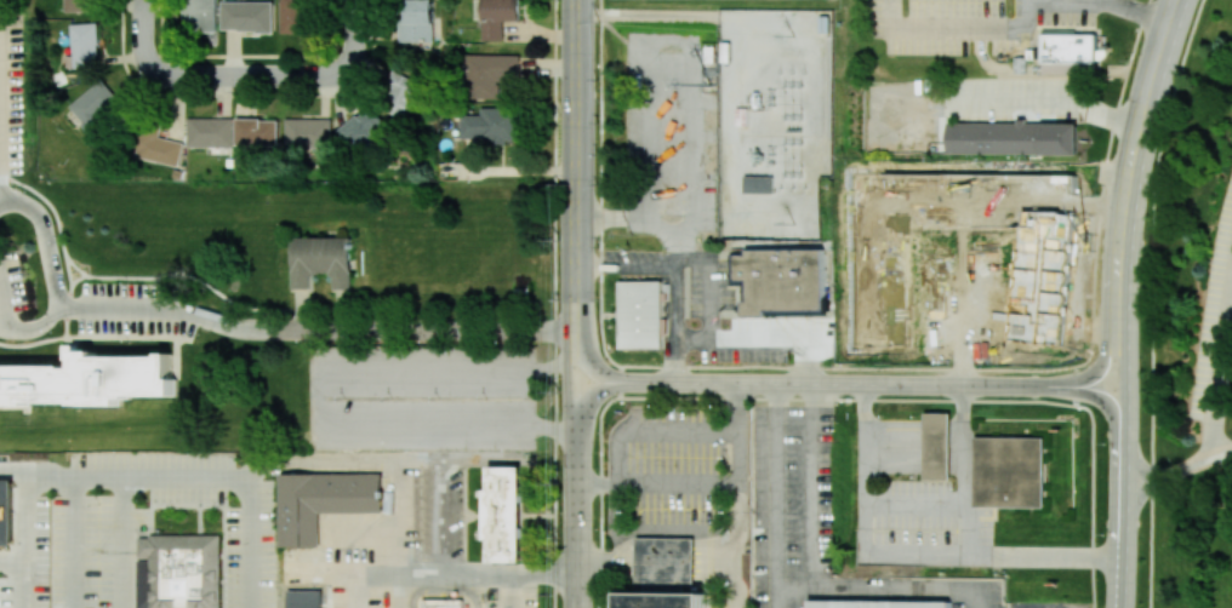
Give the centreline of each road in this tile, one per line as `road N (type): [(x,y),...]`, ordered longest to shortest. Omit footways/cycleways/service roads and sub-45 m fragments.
road 1 (secondary): [(1124,440),(1113,408),(1076,385),(621,382)]
road 2 (secondary): [(576,327),(578,0)]
road 3 (secondary): [(1119,317),(1142,122),(1178,0)]
road 4 (residential): [(144,58),(167,78),(336,78),(355,59)]
road 5 (secondary): [(577,434),(576,607)]
road 6 (secondary): [(1121,607),(1124,440)]
road 7 (secondary): [(1124,440),(1119,317)]

